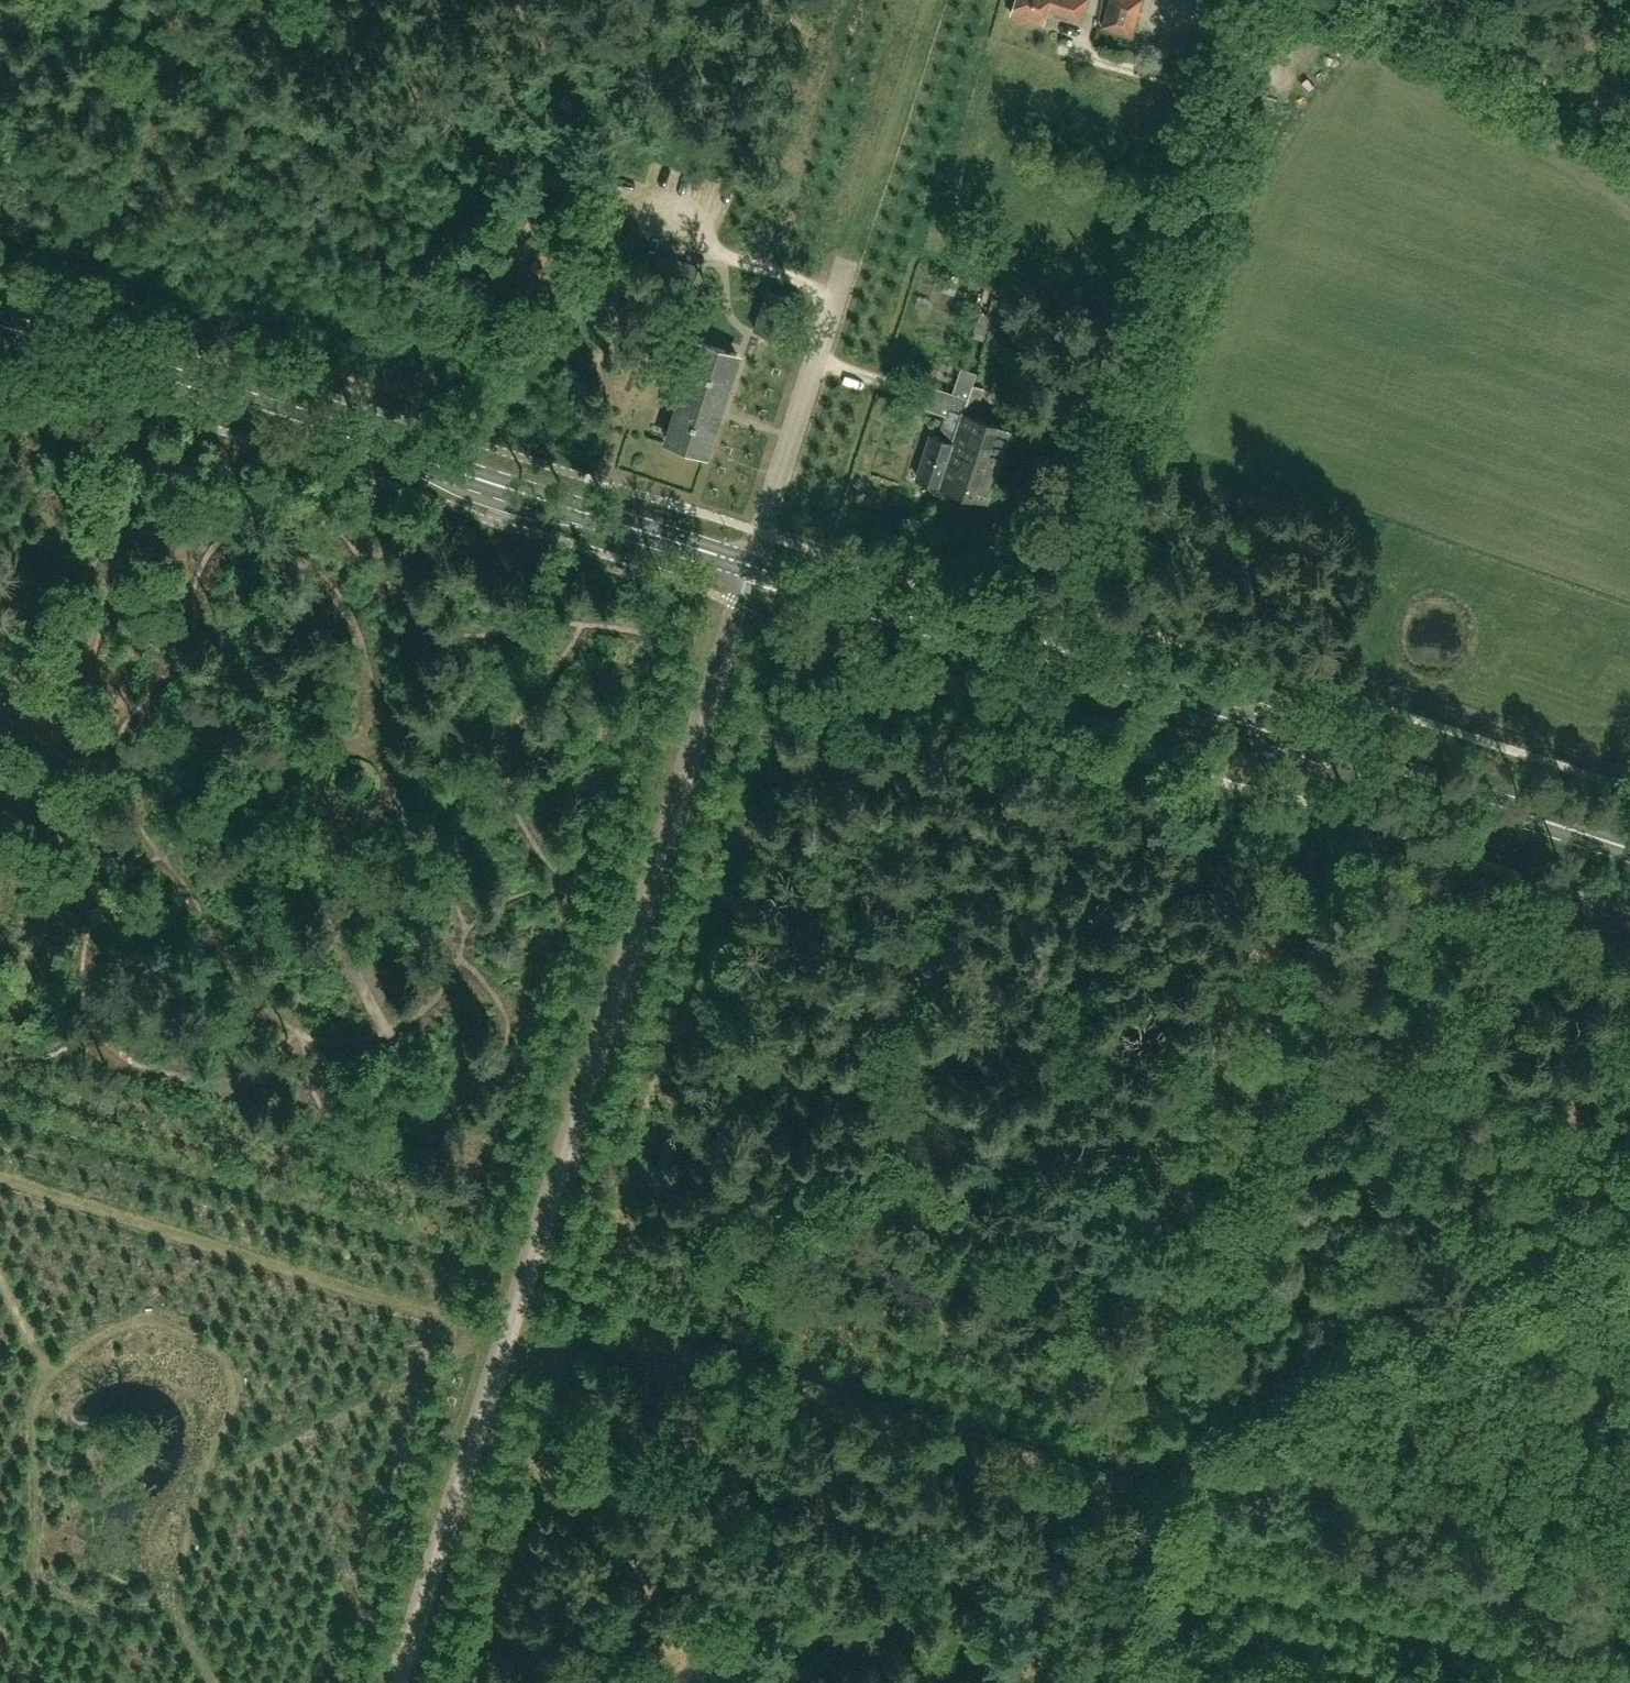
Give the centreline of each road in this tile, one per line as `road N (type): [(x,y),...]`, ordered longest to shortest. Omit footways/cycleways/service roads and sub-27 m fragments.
road 1 (track): [(0,1067),(541,1247),(1114,1426),(1218,1451)]
road 2 (unclassified): [(396,1682),(754,566)]
road 3 (primary): [(754,566),(0,323)]
road 4 (track): [(1114,1426),(1347,700)]
road 5 (unclassified): [(1046,654),(1068,610),(1257,0)]
road 6 (track): [(0,1044),(185,435),(182,420)]
road 7 (primary): [(1629,849),(1046,654)]
road 8 (track): [(1158,1519),(1629,1665)]
road 9 (track): [(1218,1451),(1629,1245)]
road 10 (track): [(1140,1584),(1460,1682)]
road 11 (primary): [(1046,654),(754,566)]
road 12 (track): [(844,278),(925,0)]
road 13 (track): [(1218,1451),(1172,1477),(1113,1682)]
road 14 (track): [(1415,0),(1629,113)]

